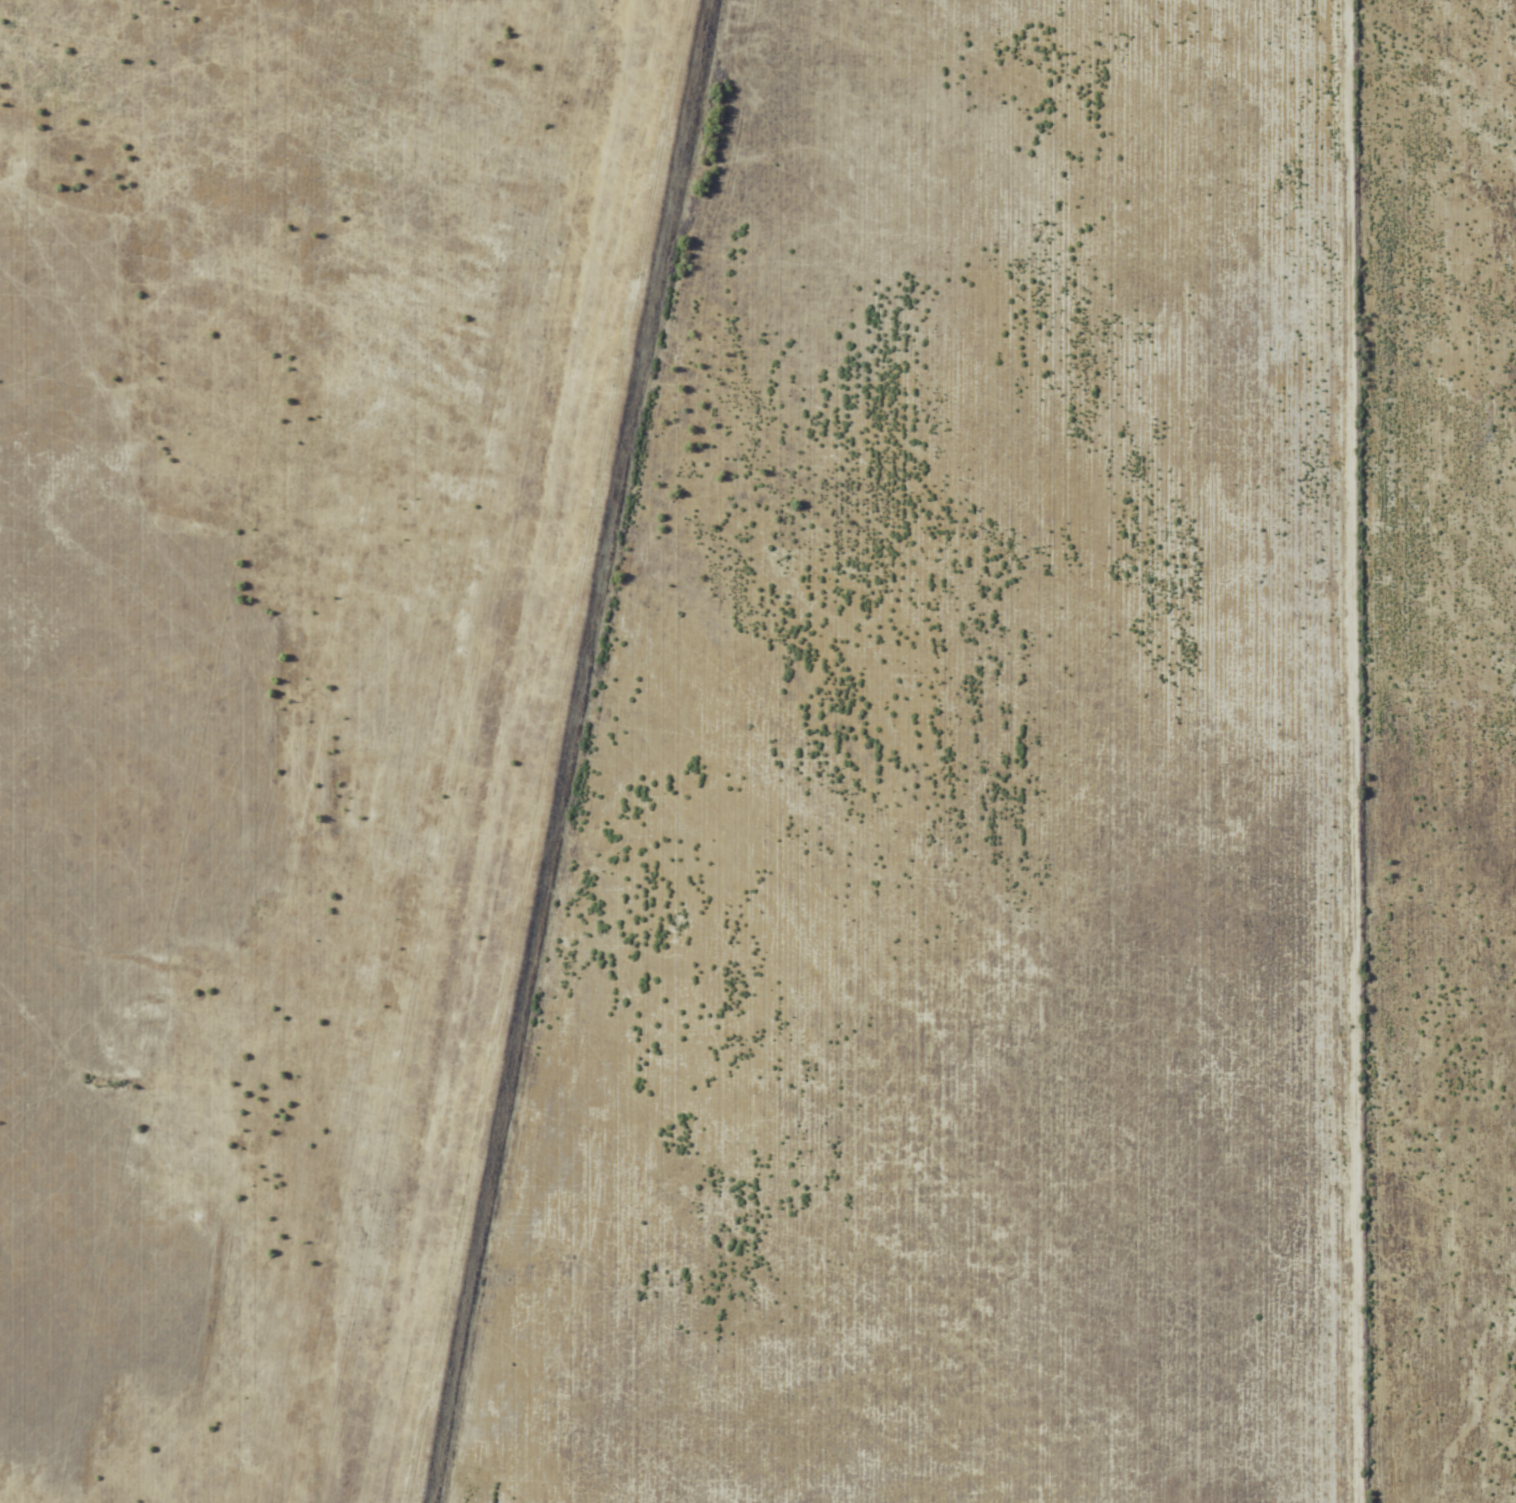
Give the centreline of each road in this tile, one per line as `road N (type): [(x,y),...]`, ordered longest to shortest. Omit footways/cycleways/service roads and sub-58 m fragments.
road 1 (residential): [(1334,1502),(1324,0)]

